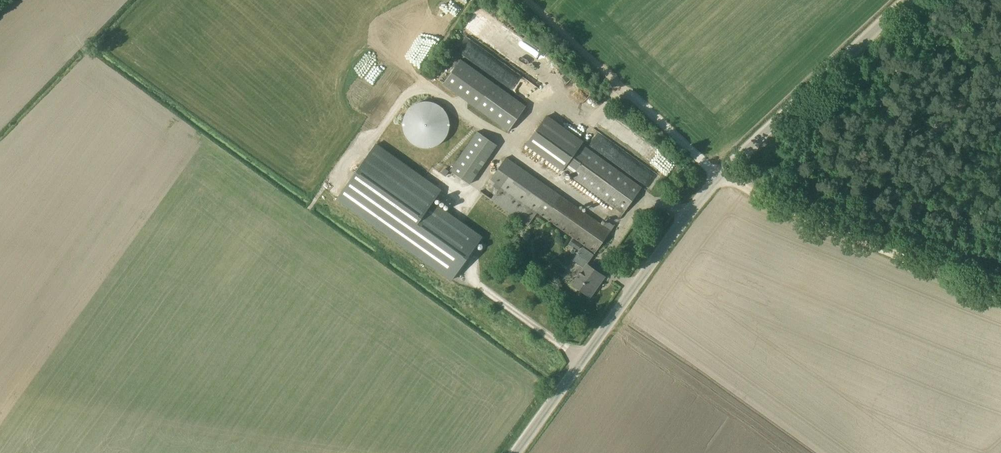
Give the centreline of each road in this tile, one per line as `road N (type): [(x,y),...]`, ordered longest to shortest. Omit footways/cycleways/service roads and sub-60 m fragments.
road 1 (unclassified): [(513,452),(720,175),(910,0)]
road 2 (track): [(1000,298),(720,175)]
road 3 (track): [(525,0),(720,175)]

